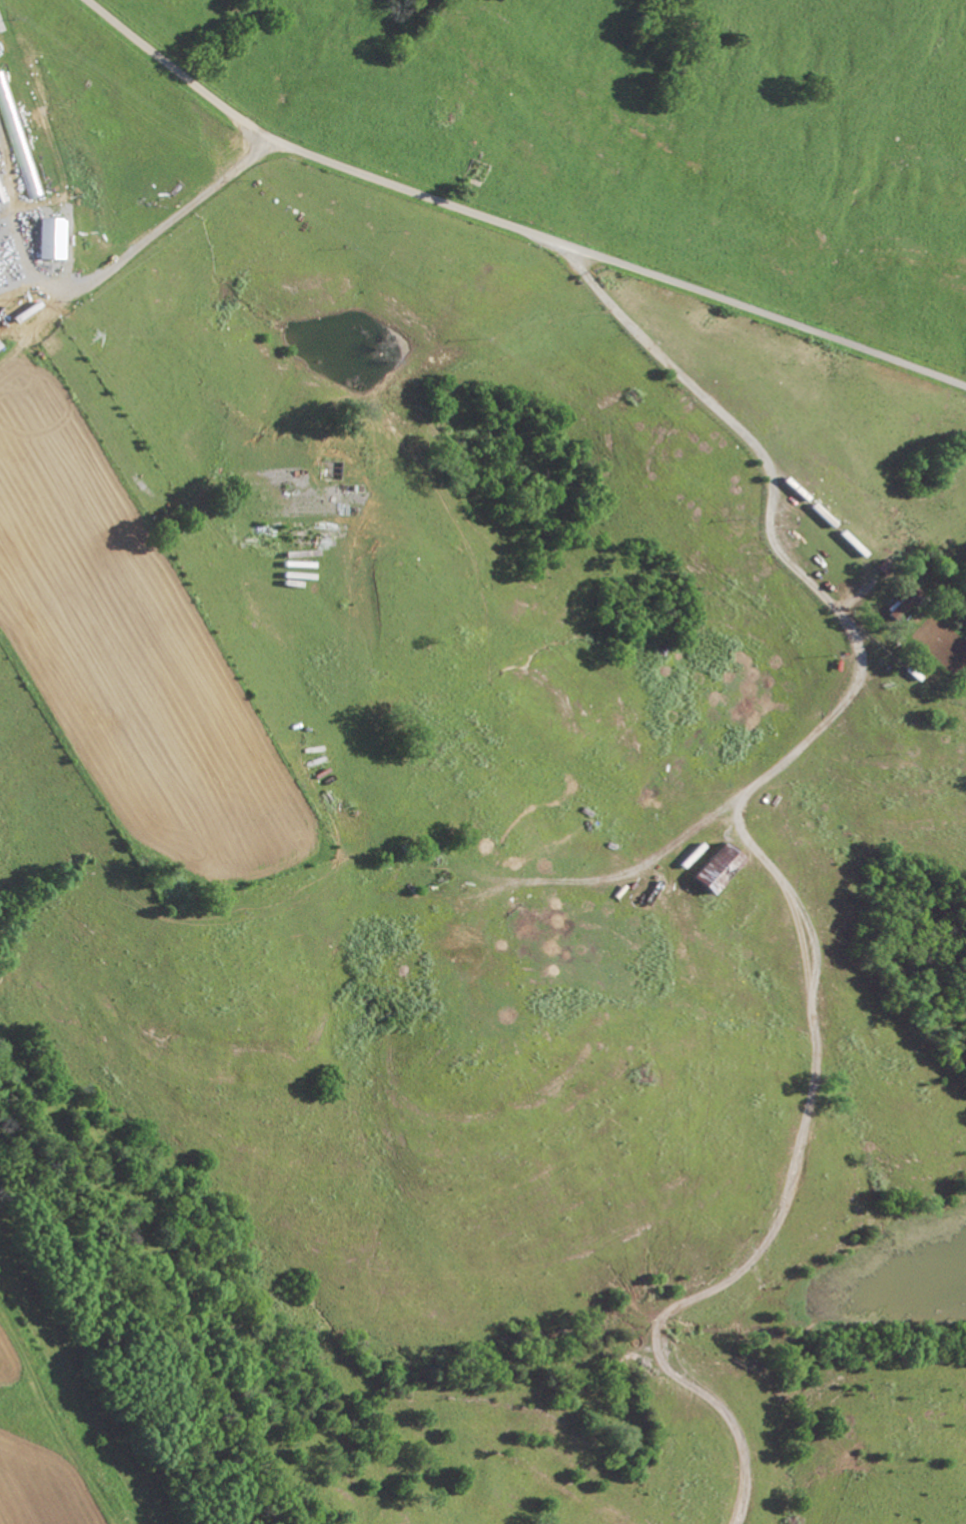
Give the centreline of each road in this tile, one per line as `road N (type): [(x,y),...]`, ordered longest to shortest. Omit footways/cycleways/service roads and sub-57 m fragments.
road 1 (residential): [(732,1523),(746,1491),(742,1443),(724,1406),(673,1372),(655,1337),(666,1307),(720,1283),(752,1253),(786,1190),(806,1108),(811,944),(741,829),(738,795),(831,719),(863,671),(858,628),(769,534),(768,460),(589,284),(569,244)]
road 2 (residential): [(92,0),(233,111),(303,150),(965,385)]

